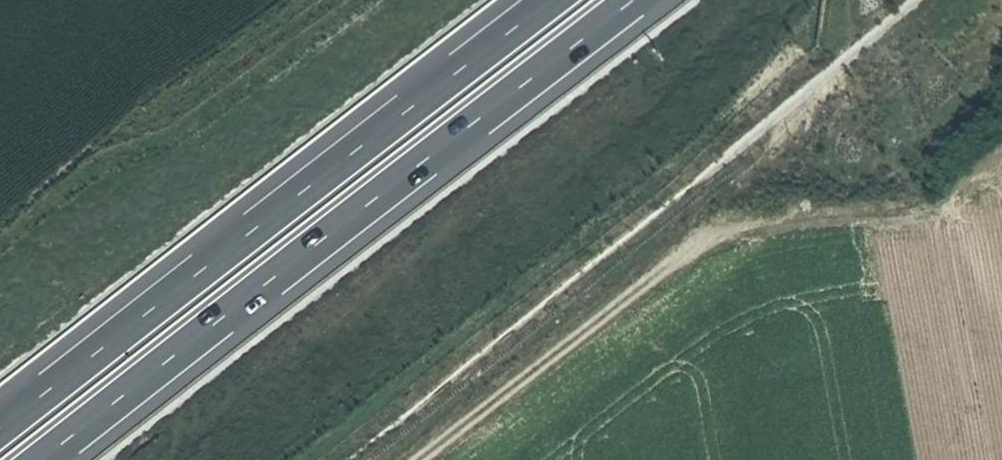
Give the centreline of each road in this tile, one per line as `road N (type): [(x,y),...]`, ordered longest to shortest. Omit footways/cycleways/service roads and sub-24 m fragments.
road 1 (motorway): [(34,459),(629,0)]
road 2 (motorway): [(543,0),(0,422)]
road 3 (track): [(903,42),(775,206),(579,329),(411,459)]
road 4 (track): [(29,145),(182,96),(309,0)]

